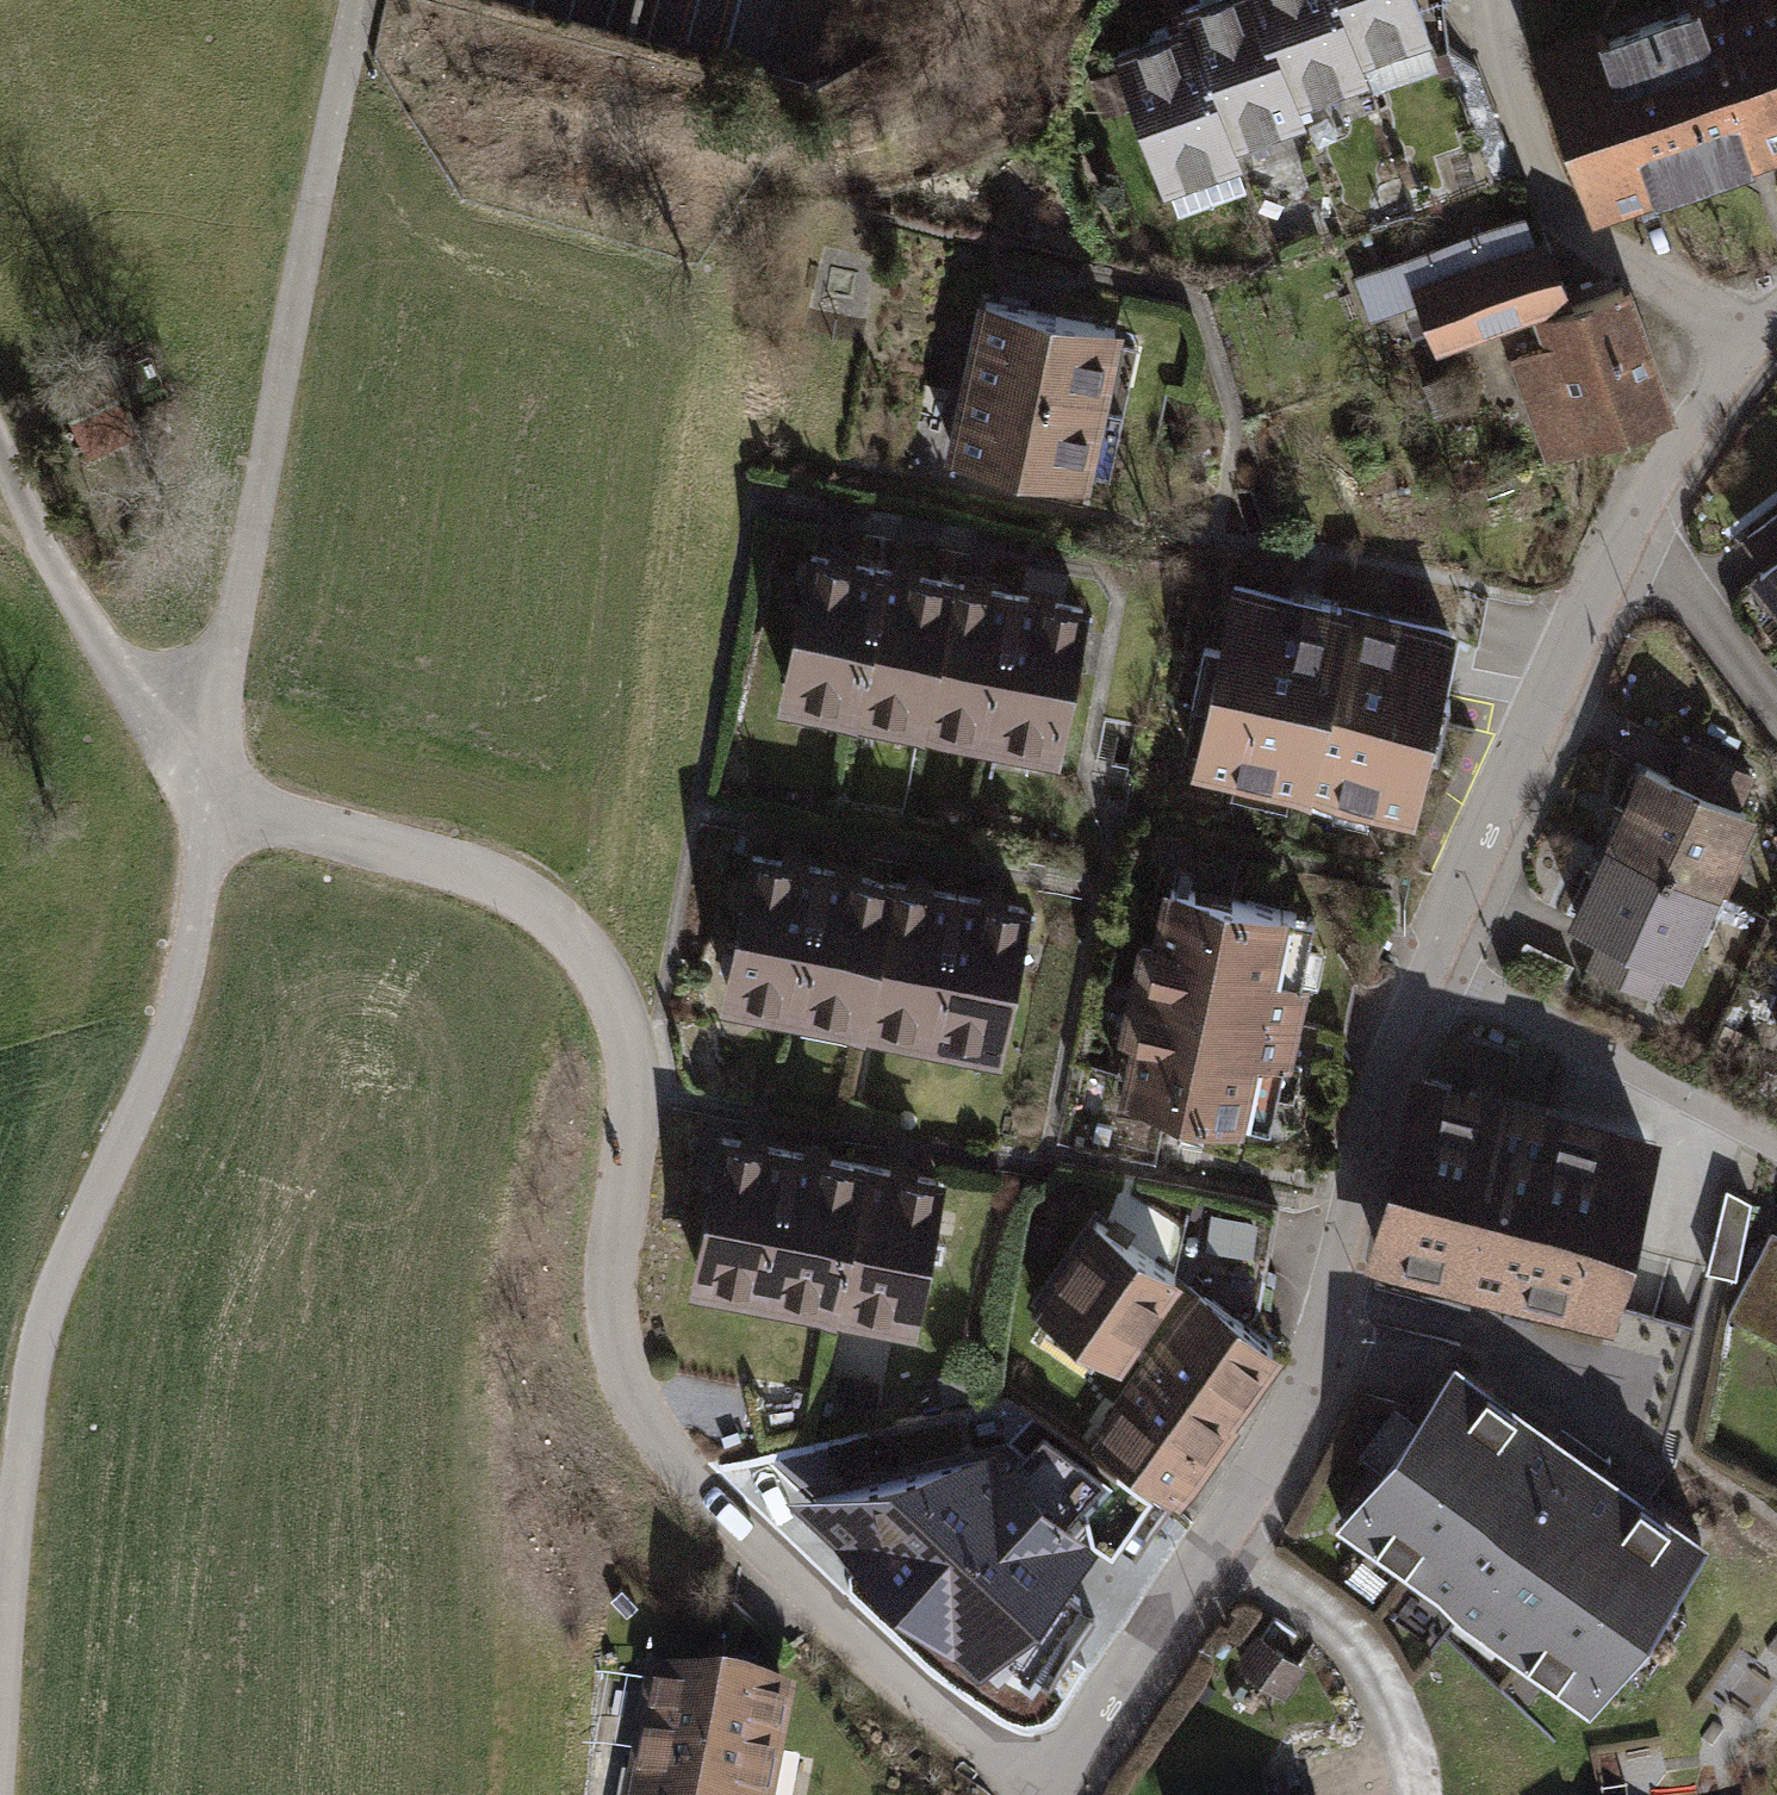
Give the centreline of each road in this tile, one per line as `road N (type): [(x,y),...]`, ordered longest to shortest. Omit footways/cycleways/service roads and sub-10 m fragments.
road 1 (residential): [(0,449),(95,640),(214,800),(396,842),(484,878),(593,945),(628,1003),(645,1068),(614,1339),(648,1410),(759,1545),(861,1650),(970,1737),(1054,1776)]
road 2 (motorway): [(558,0),(387,728),(290,1354),(251,1794)]
road 3 (motorway): [(411,1794),(452,1374),(543,759),(716,0)]
road 4 (track): [(0,1721),(15,1471),(52,1290),(178,1024),(214,800),(228,636),(354,0)]
road 5 (residential): [(1054,1776),(1328,1387),(1348,1321),(1361,1191),(1430,976)]
road 6 (residential): [(1430,976),(1540,726),(1673,478),(1776,335)]
road 7 (residential): [(1430,976),(1776,1156)]

